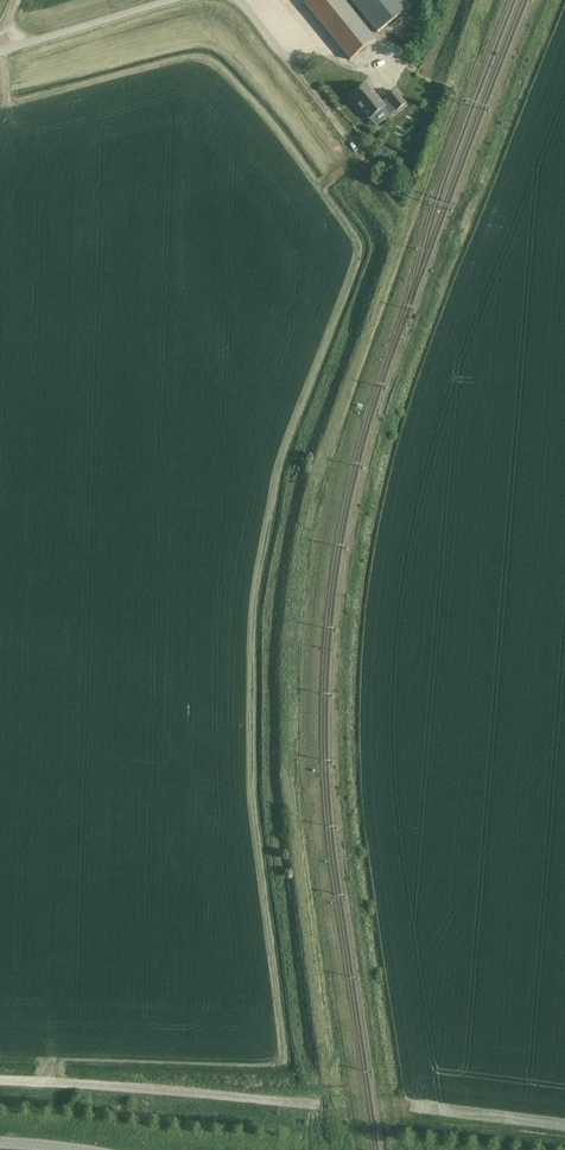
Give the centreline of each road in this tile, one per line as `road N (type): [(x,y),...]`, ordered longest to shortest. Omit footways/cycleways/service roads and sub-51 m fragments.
road 1 (unclassified): [(0,1079),(322,1103)]
road 2 (unclassified): [(0,52),(175,0)]
road 3 (unclassified): [(564,1126),(412,1106)]

